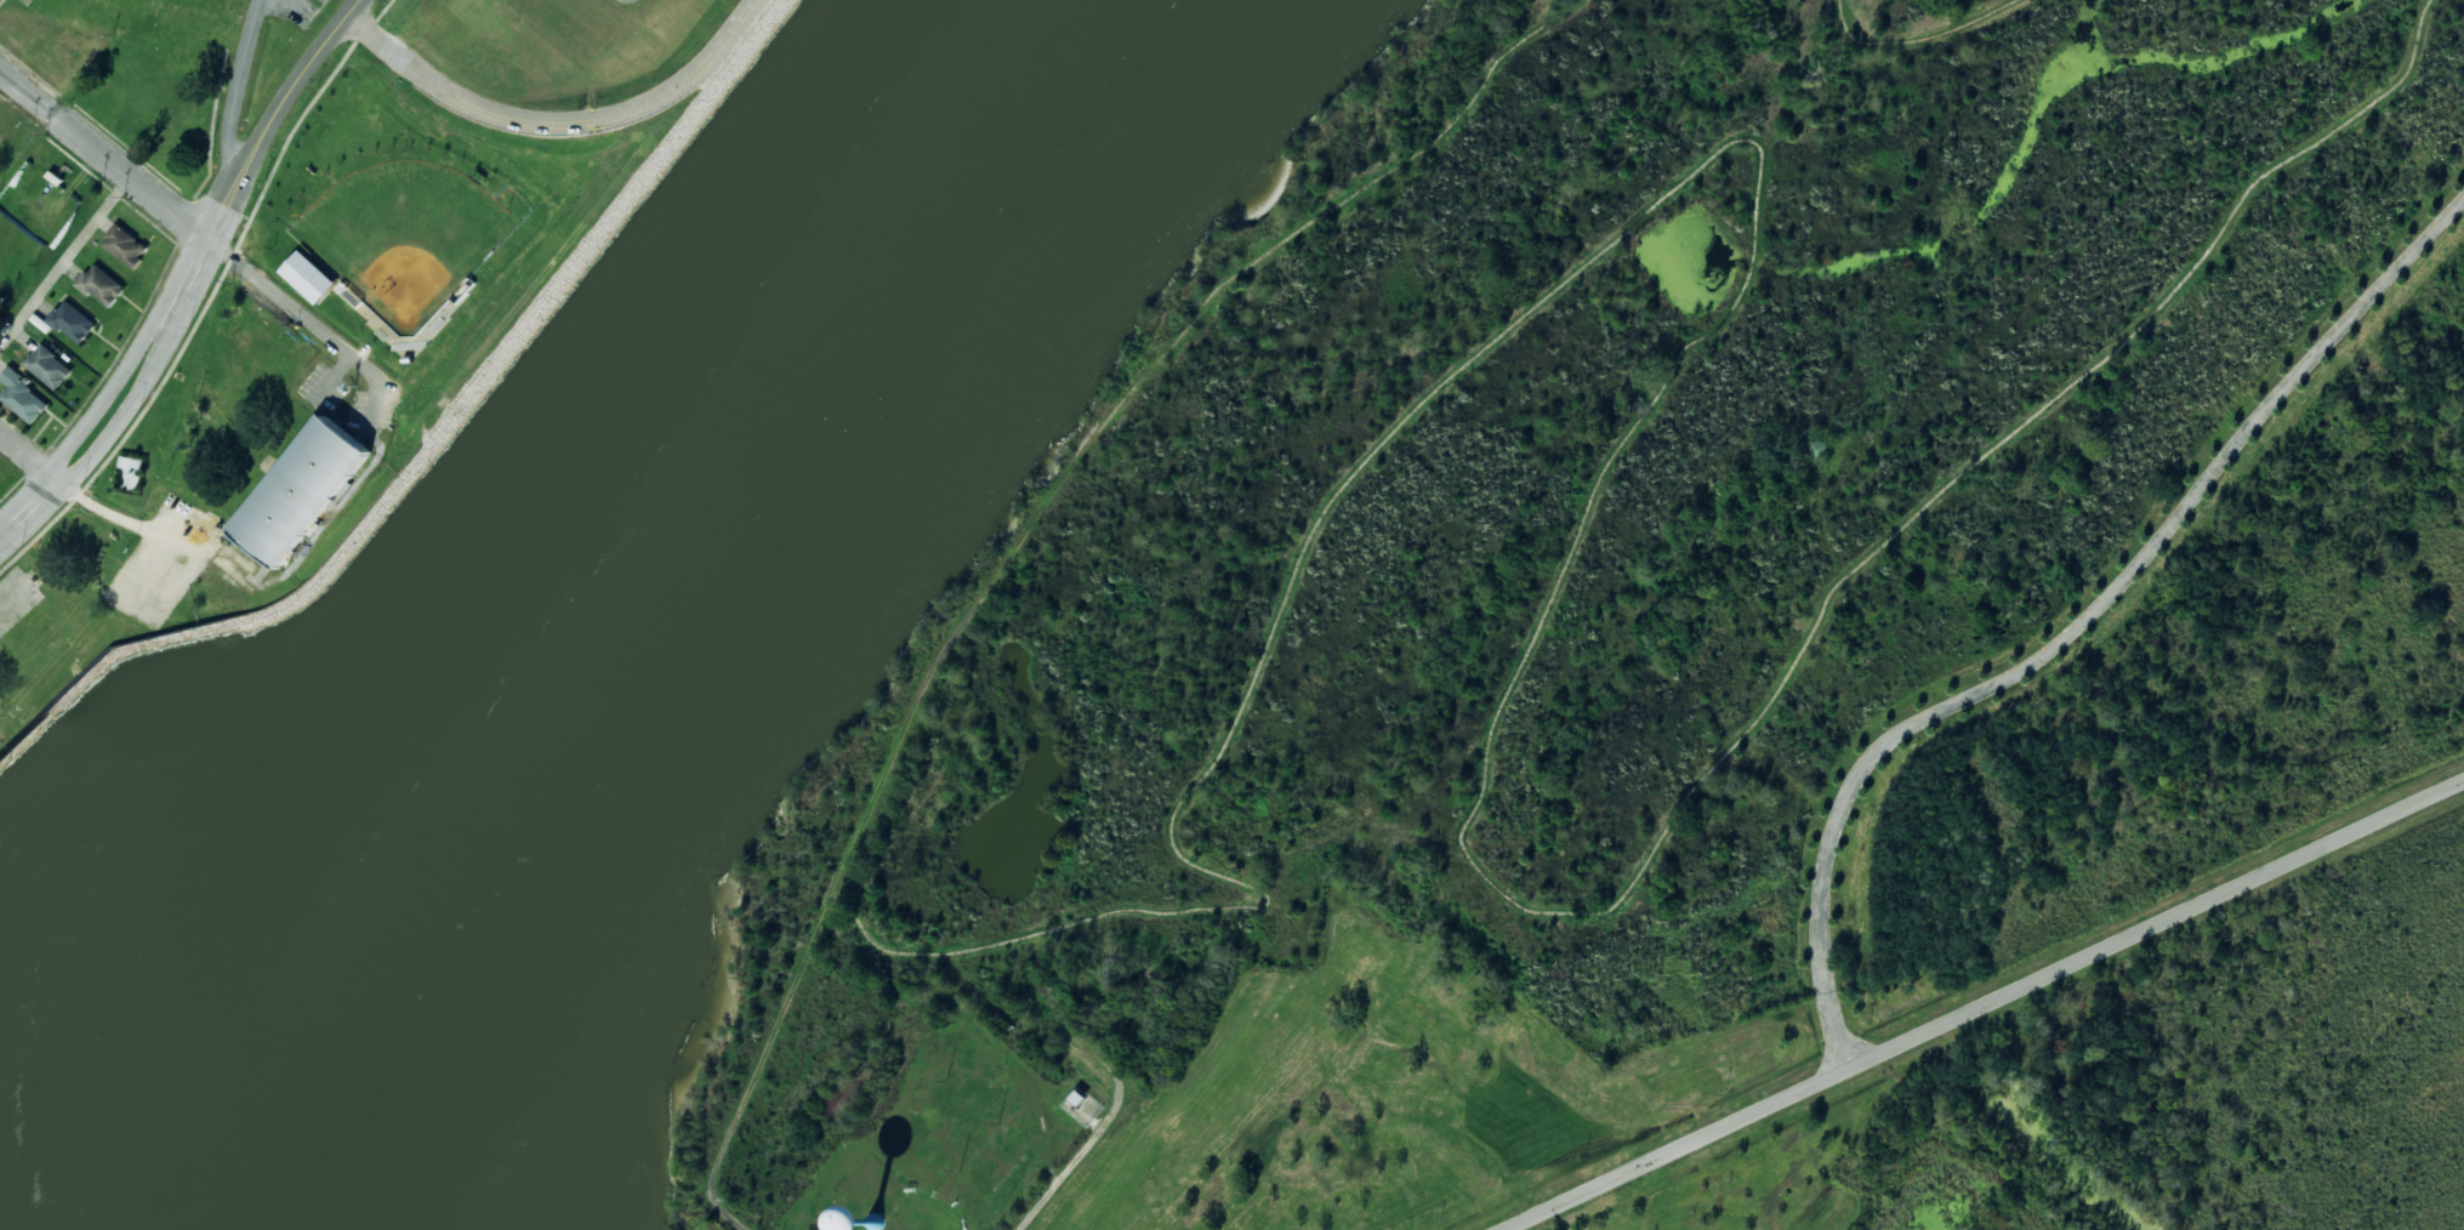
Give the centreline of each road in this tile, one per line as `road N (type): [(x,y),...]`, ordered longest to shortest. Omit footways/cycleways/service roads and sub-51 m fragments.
road 1 (residential): [(1507,1229),(2463,789)]
road 2 (residential): [(746,1229),(721,1209),(713,1185),(740,1114),(933,676),(1007,569)]
road 3 (residential): [(381,383),(212,235),(0,68)]
road 4 (residential): [(762,0),(673,91),(613,116),(553,124),(468,102),(349,16)]
road 5 (tertiary): [(0,547),(67,486),(110,431),(220,241)]
road 6 (tertiary): [(200,226),(138,346),(86,421),(0,519)]
road 7 (residential): [(975,1229),(969,1197),(943,1149),(809,1042)]
road 8 (residential): [(226,180),(264,0)]
road 9 (tertiary): [(362,0),(256,139)]

